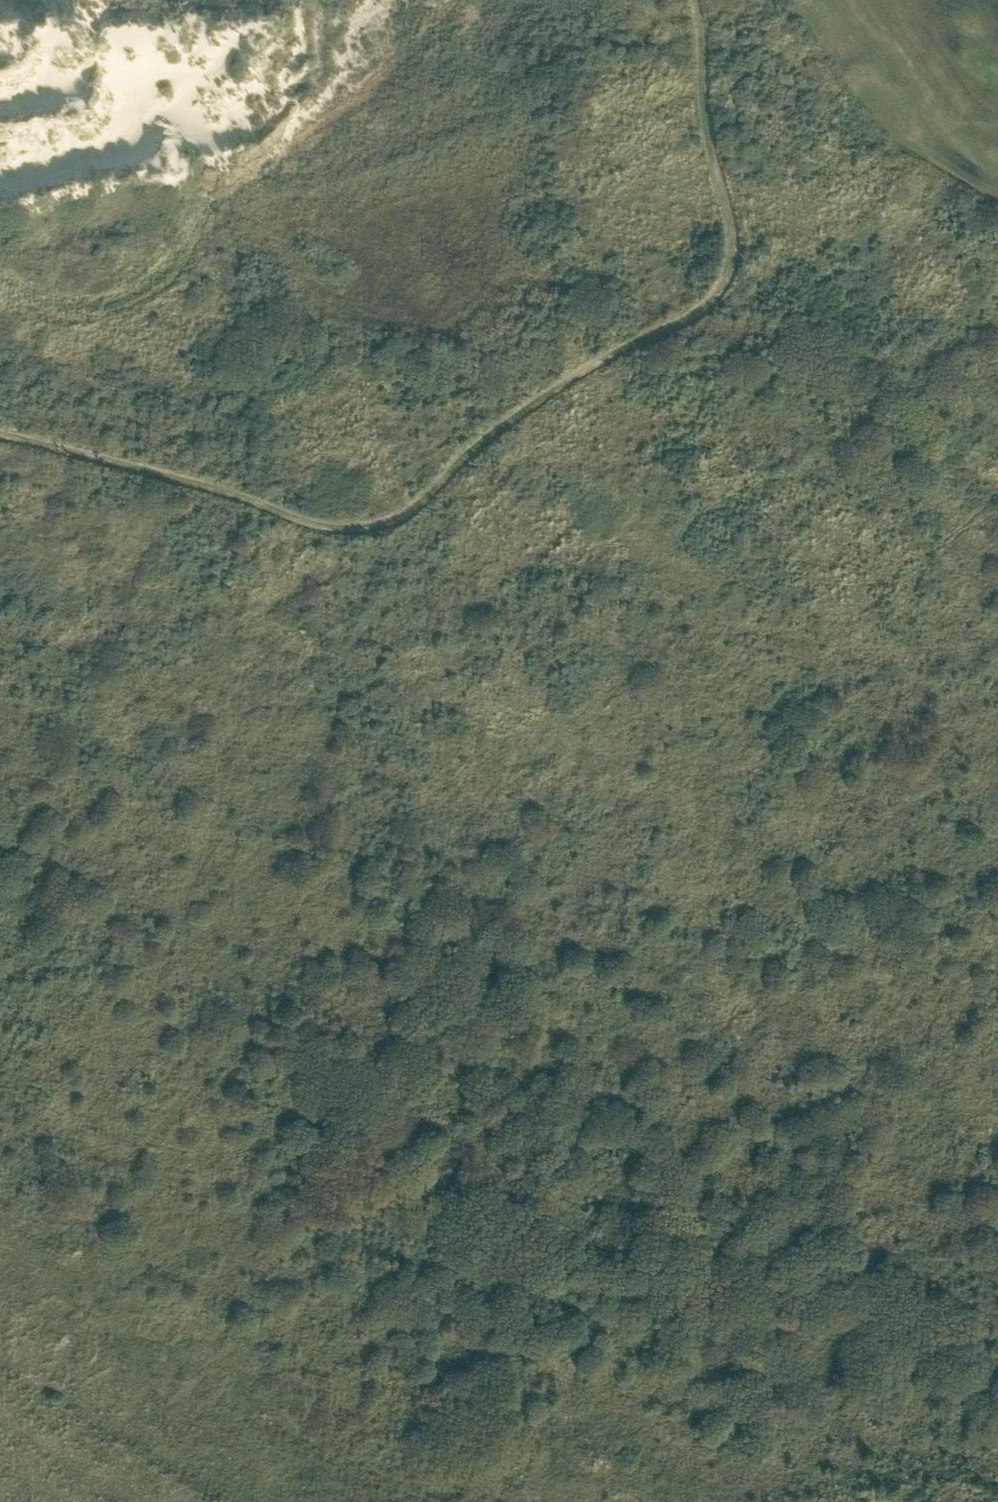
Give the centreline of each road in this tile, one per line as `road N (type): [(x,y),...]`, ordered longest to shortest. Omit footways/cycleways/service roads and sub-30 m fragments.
road 1 (track): [(693,0),(701,41),(700,126),(731,275),(684,318),(553,387),(473,446),(400,518),(352,530),(292,519),(0,436)]

